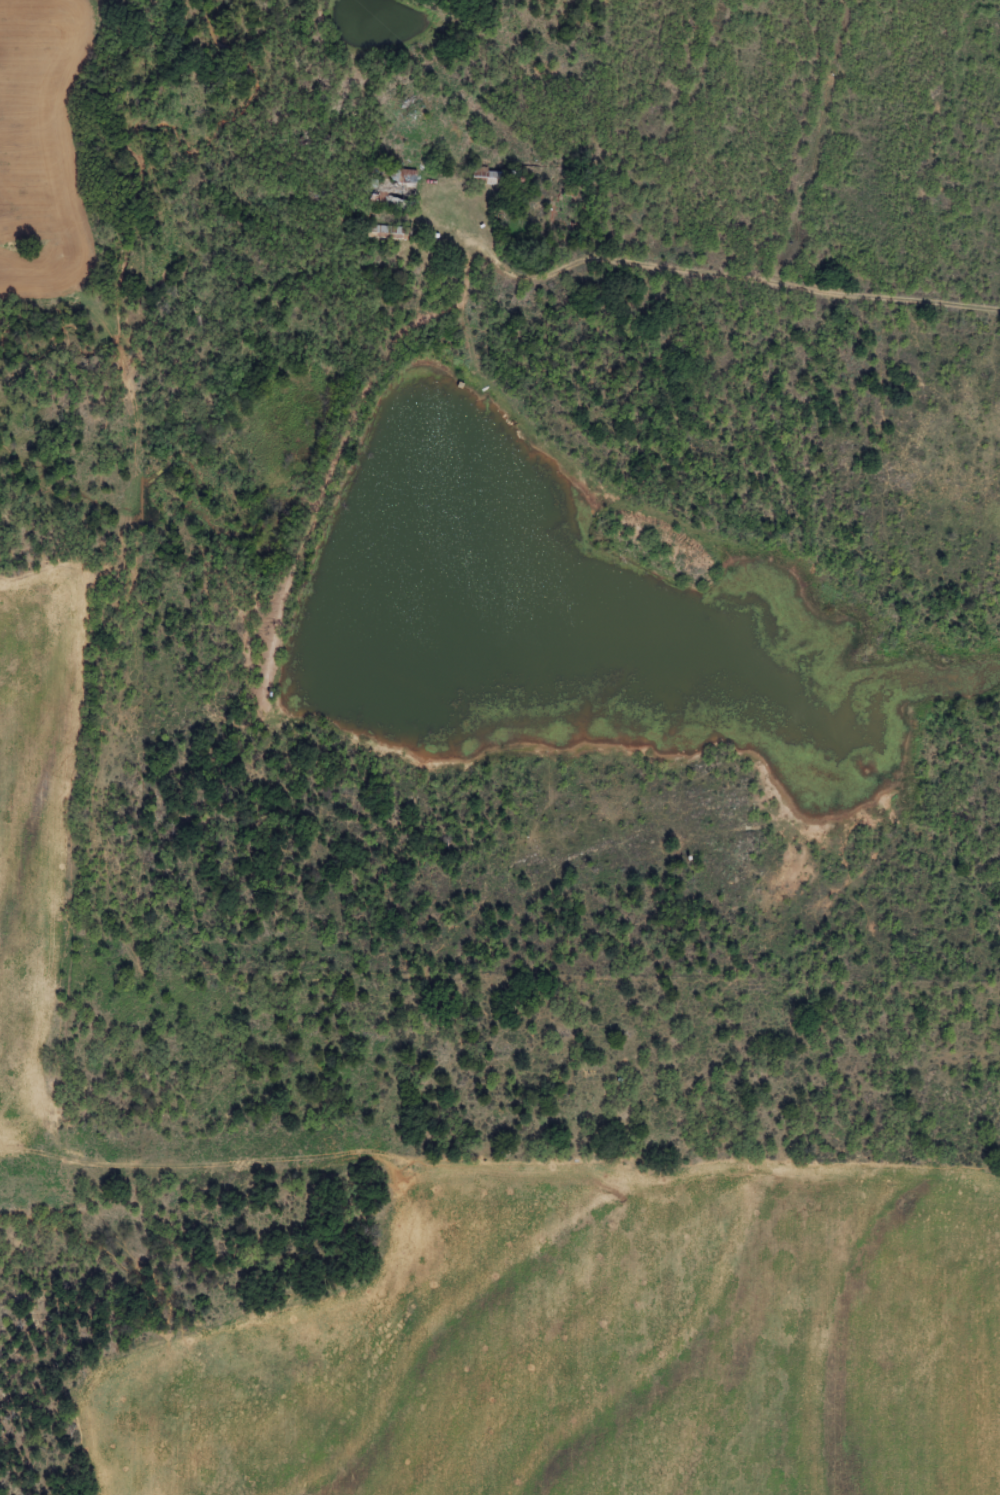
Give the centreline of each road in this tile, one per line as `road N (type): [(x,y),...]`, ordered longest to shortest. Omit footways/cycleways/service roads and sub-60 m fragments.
road 1 (residential): [(999,305),(554,264),(512,250)]

